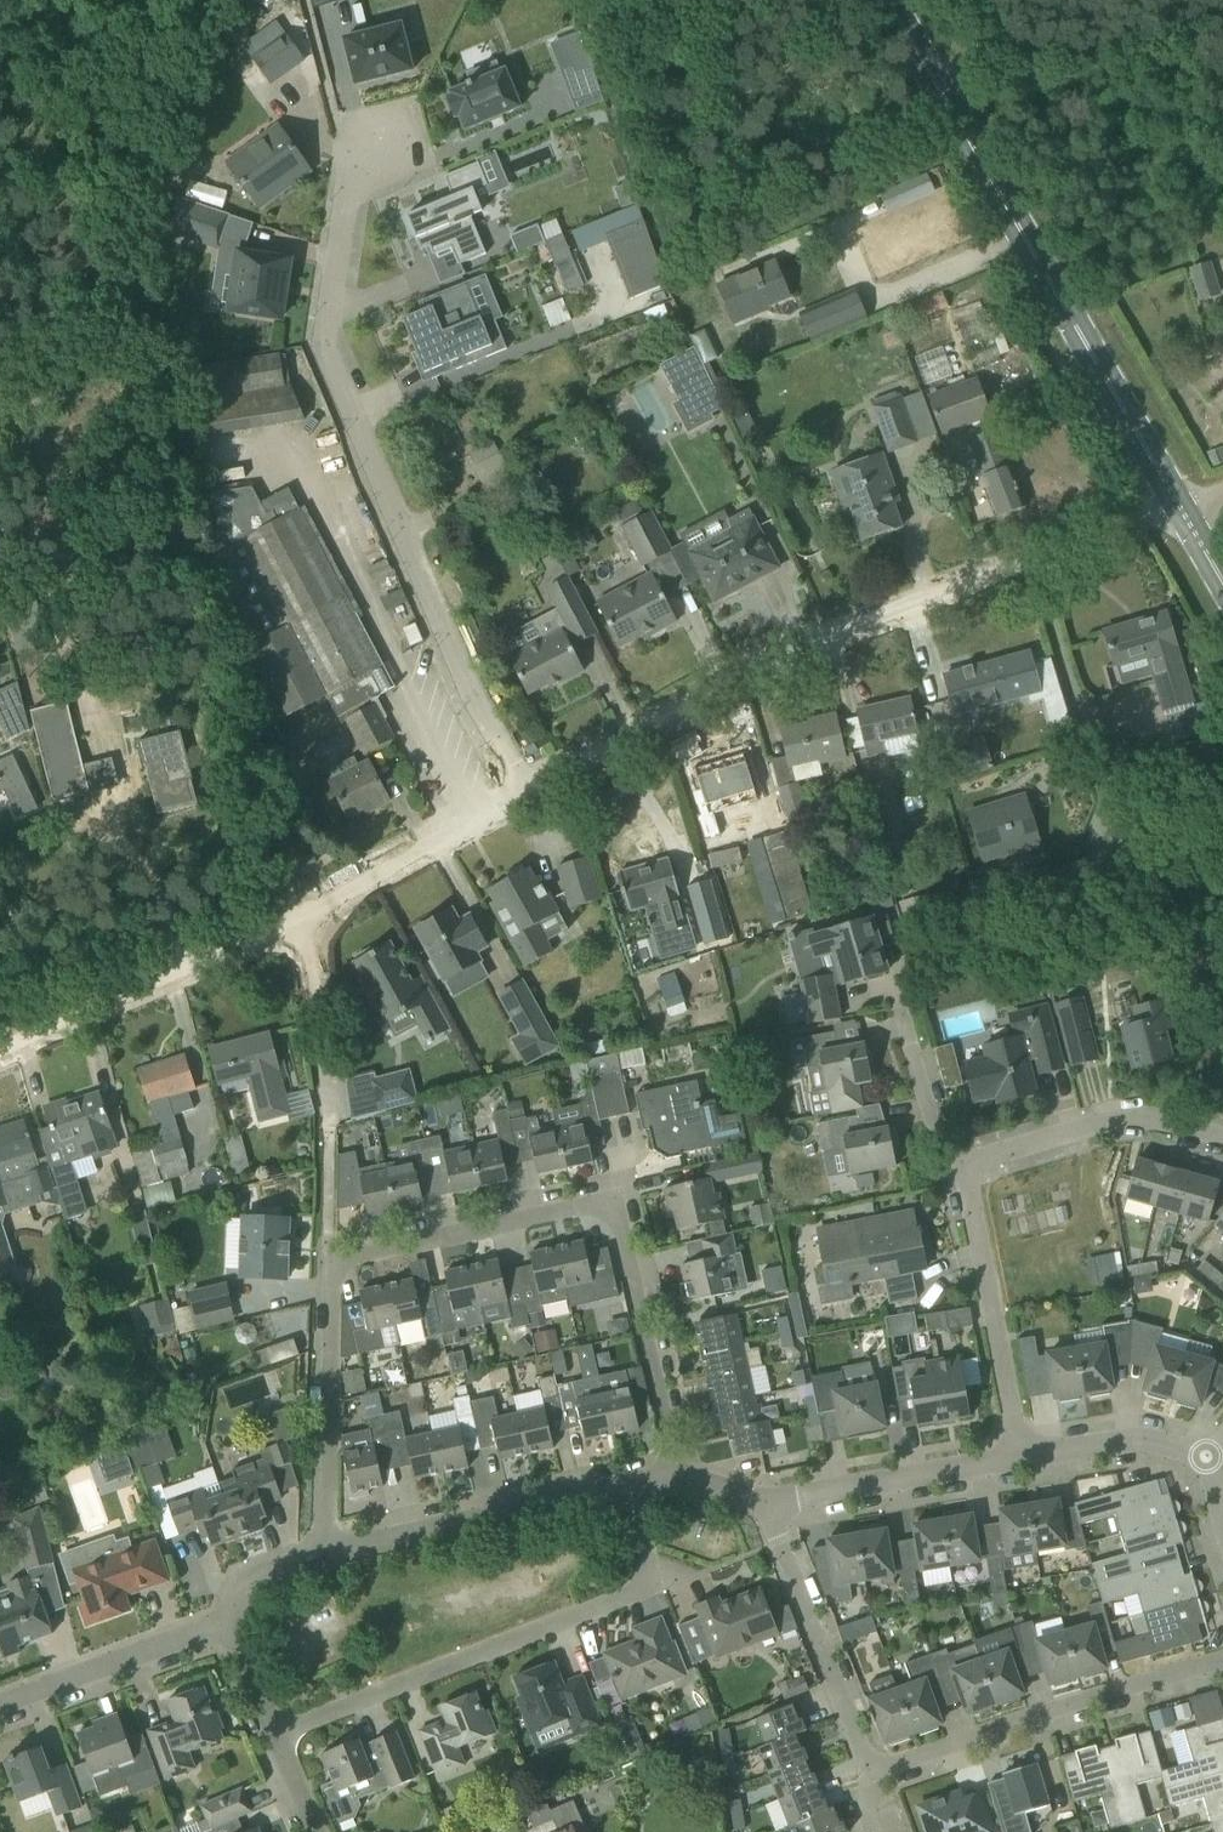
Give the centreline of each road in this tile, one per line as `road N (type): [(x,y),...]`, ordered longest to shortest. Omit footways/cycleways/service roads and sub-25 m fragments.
road 1 (residential): [(688,1482),(622,1222),(596,1203),(329,1261),(329,1547)]
road 2 (residential): [(527,795),(472,697),(324,344),(365,120)]
road 3 (residential): [(527,795),(776,656),(1179,502)]
road 4 (residential): [(1222,1655),(875,1768),(767,1496)]
road 5 (secondary): [(1179,502),(887,0)]
road 6 (residential): [(278,1731),(616,1601),(640,1569),(644,1477)]
road 7 (track): [(329,1126),(649,1043)]
road 8 (residential): [(0,1051),(299,919)]
road 9 (residential): [(329,1547),(644,1477)]
road 10 (residential): [(1020,1454),(969,1161)]
road 11 (residential): [(969,1161),(1132,1115),(1222,1134)]
road 12 (residential): [(299,919),(527,795)]
road 13 (residential): [(767,1496),(1020,1454)]
road 14 (residential): [(0,1706),(227,1617)]
road 15 (residential): [(329,1126),(299,919)]
road 16 (residential): [(890,985),(944,1142),(969,1161)]
road 17 (residential): [(1020,1454),(1152,1440),(1206,1459)]
road 18 (residential): [(227,1617),(261,1563),(329,1547)]
road 19 (residential): [(278,1731),(227,1617)]

